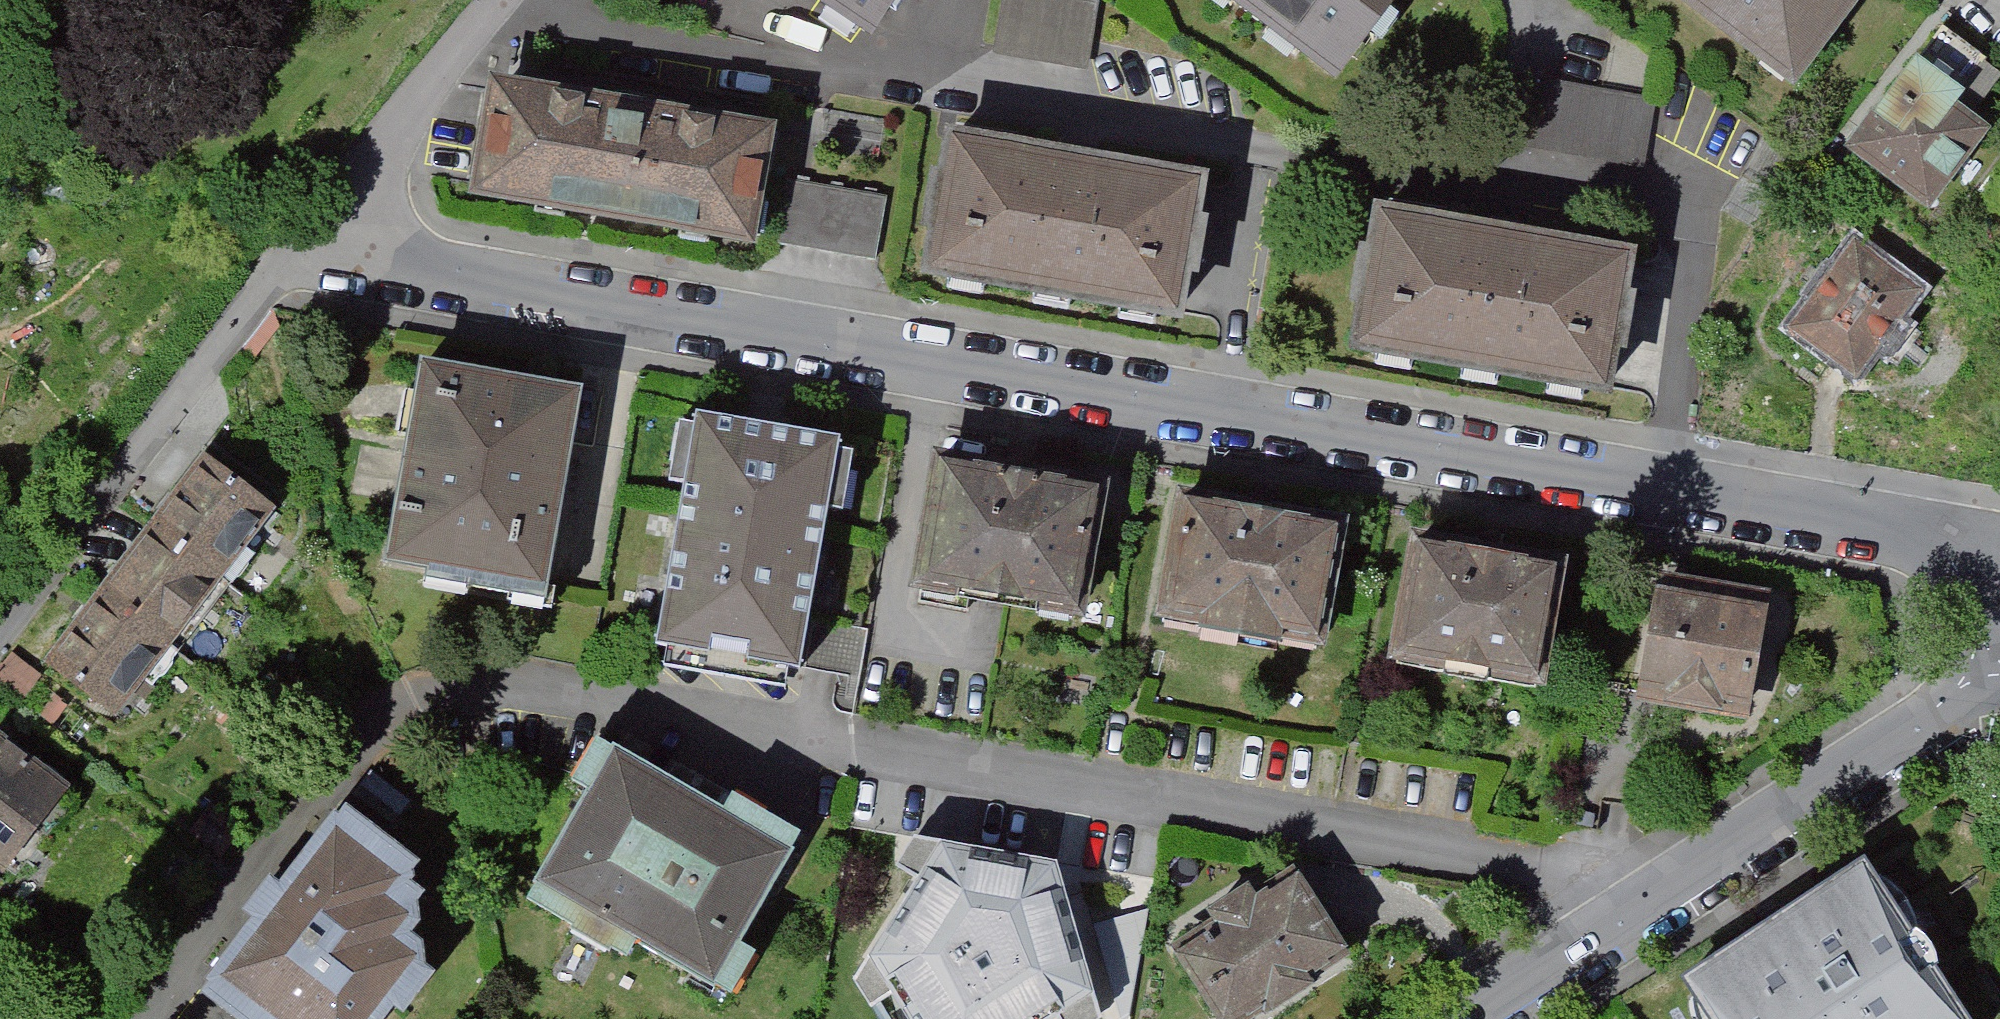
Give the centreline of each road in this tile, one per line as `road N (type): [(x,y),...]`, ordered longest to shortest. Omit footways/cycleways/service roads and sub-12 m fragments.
road 1 (residential): [(327,230),(436,264),(1228,410),(1861,515),(1938,542),(1976,606),(1988,673)]
road 2 (residential): [(1486,1018),(1939,720),(1988,673)]
road 3 (residential): [(0,634),(183,388),(327,230)]
road 4 (residential): [(505,0),(327,230)]

